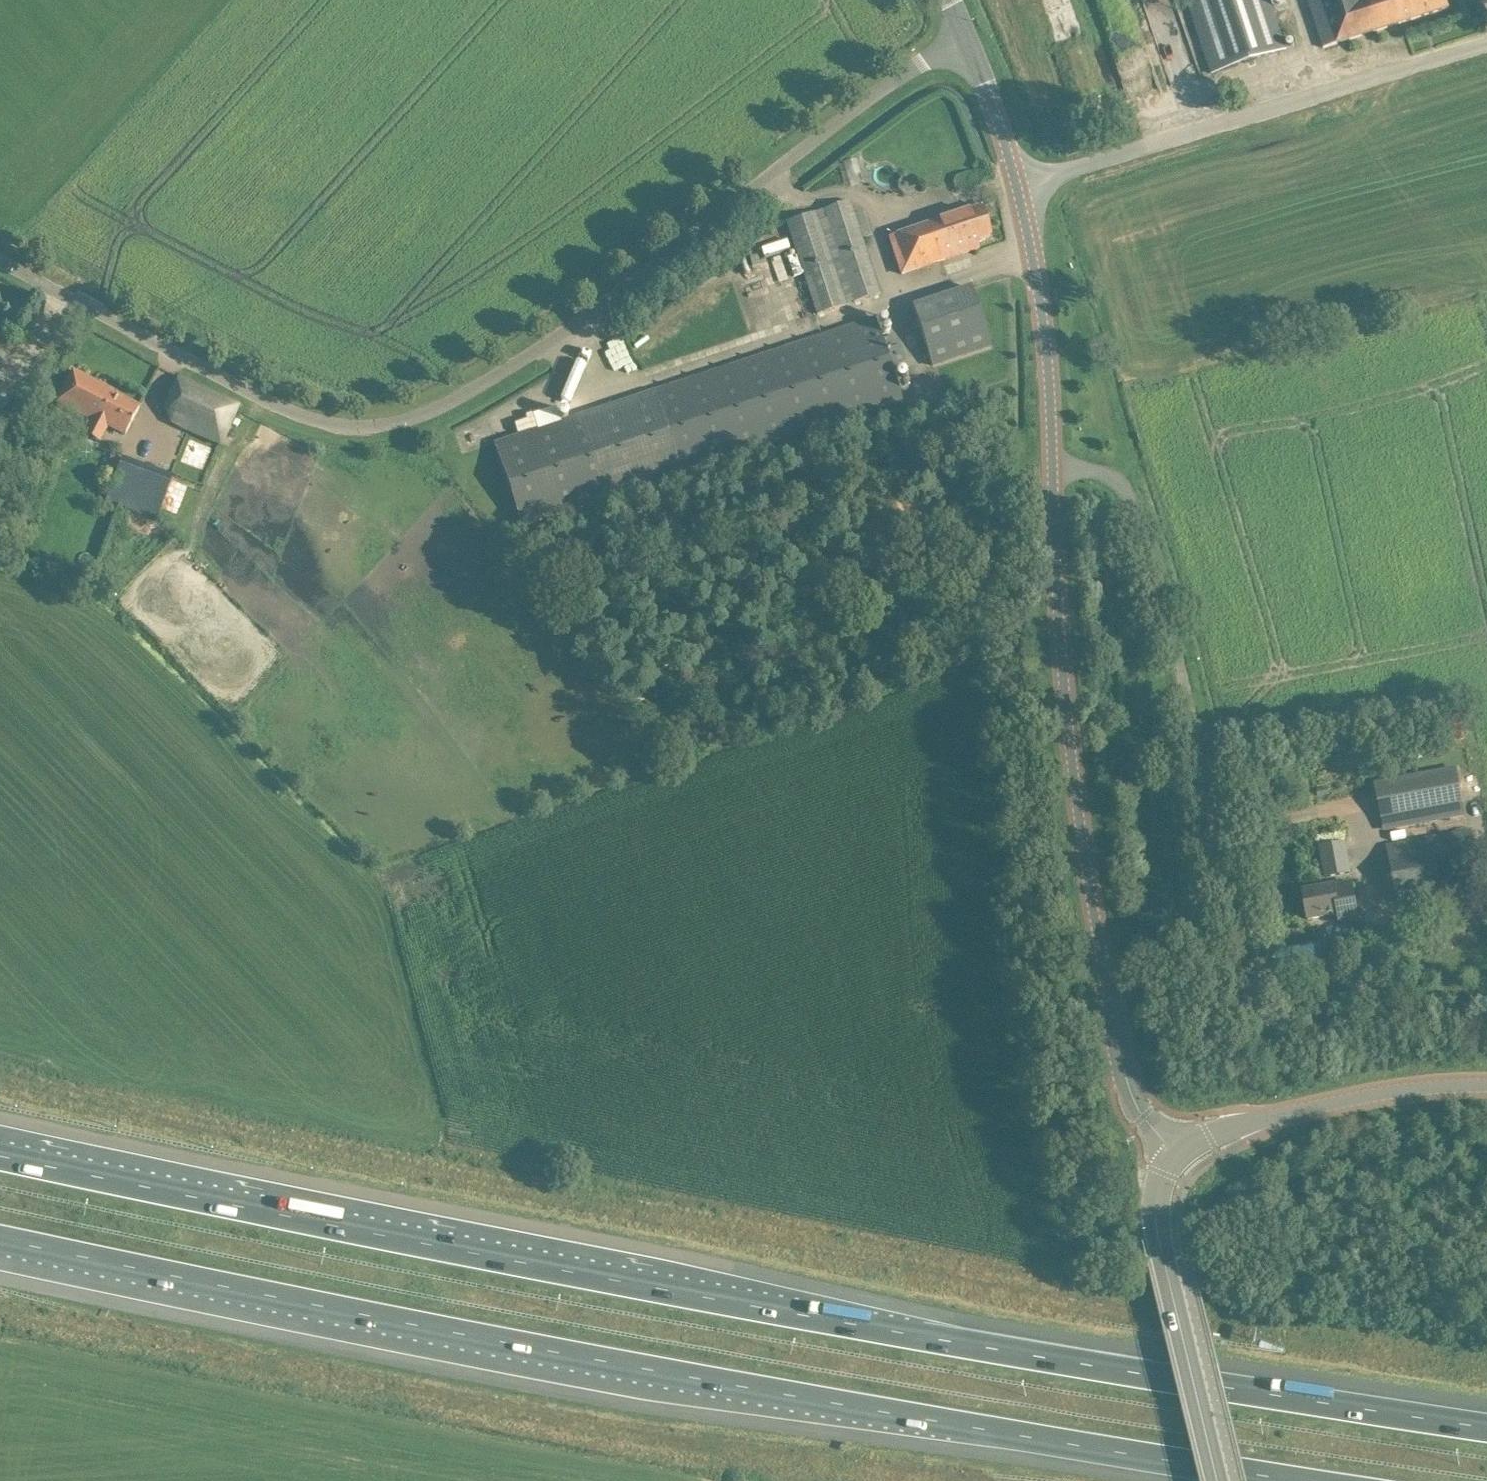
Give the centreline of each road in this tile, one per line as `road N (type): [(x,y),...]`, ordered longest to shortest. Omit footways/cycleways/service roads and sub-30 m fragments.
road 1 (motorway): [(1486,1427),(877,1330),(0,1155)]
road 2 (motorway): [(0,1238),(819,1403),(1280,1480)]
road 3 (unclassified): [(966,36),(473,393),(374,428),(308,421),(0,265)]
road 4 (tertiary): [(1177,1155),(1129,1090),(1092,909),(1062,688),(1051,470)]
road 5 (unclassified): [(1252,1038),(1200,756),(1132,503),(1106,474),(1051,470)]
road 6 (unclassified): [(1017,186),(1486,46)]
road 7 (secondary): [(1217,1480),(1155,1222),(1163,1177),(1177,1155)]
road 8 (secondary): [(1486,1087),(1390,1094),(1288,1114),(1206,1136),(1177,1155)]
road 9 (tertiary): [(1051,470),(1042,316),(1017,186)]
road 10 (tertiary): [(1017,186),(966,36)]

